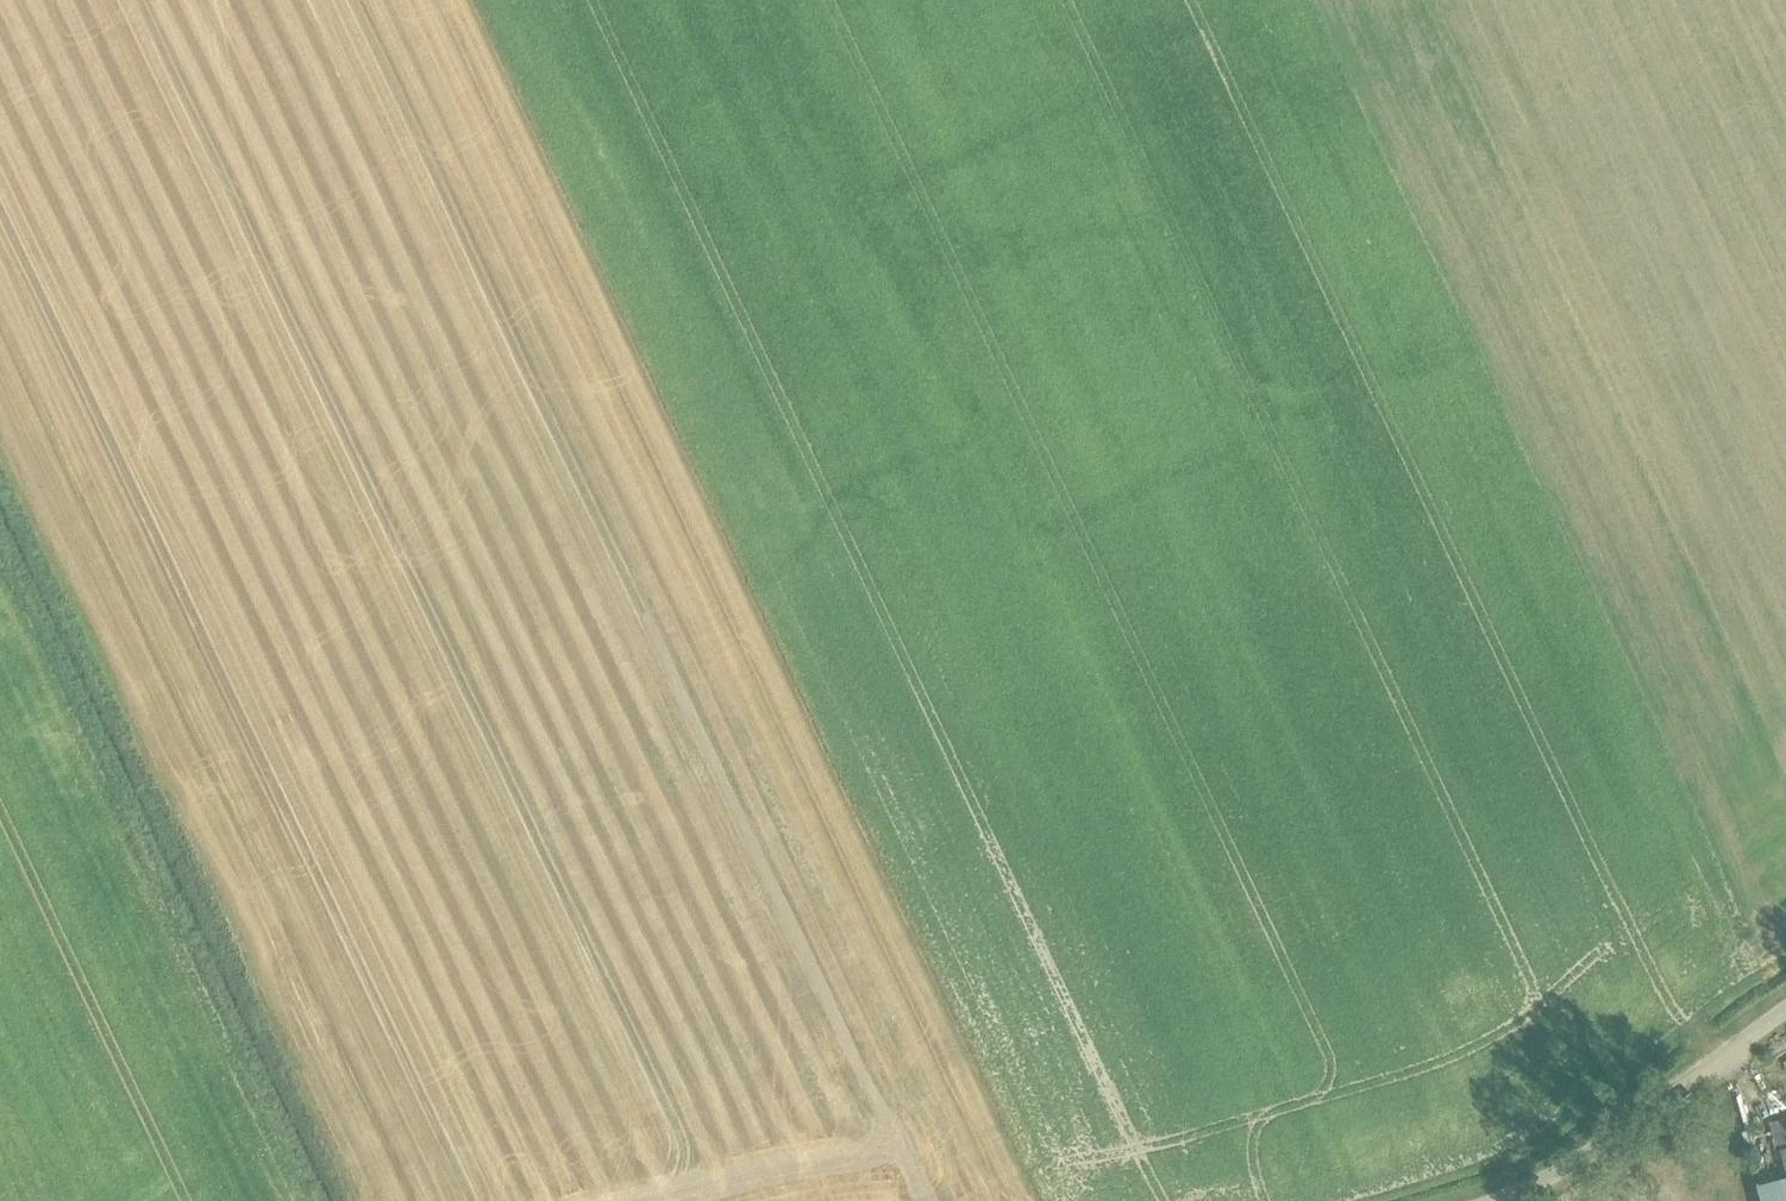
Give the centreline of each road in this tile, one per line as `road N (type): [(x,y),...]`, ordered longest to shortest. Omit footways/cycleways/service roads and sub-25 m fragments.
road 1 (unclassified): [(1501,1200),(1567,1170),(1785,1011)]

